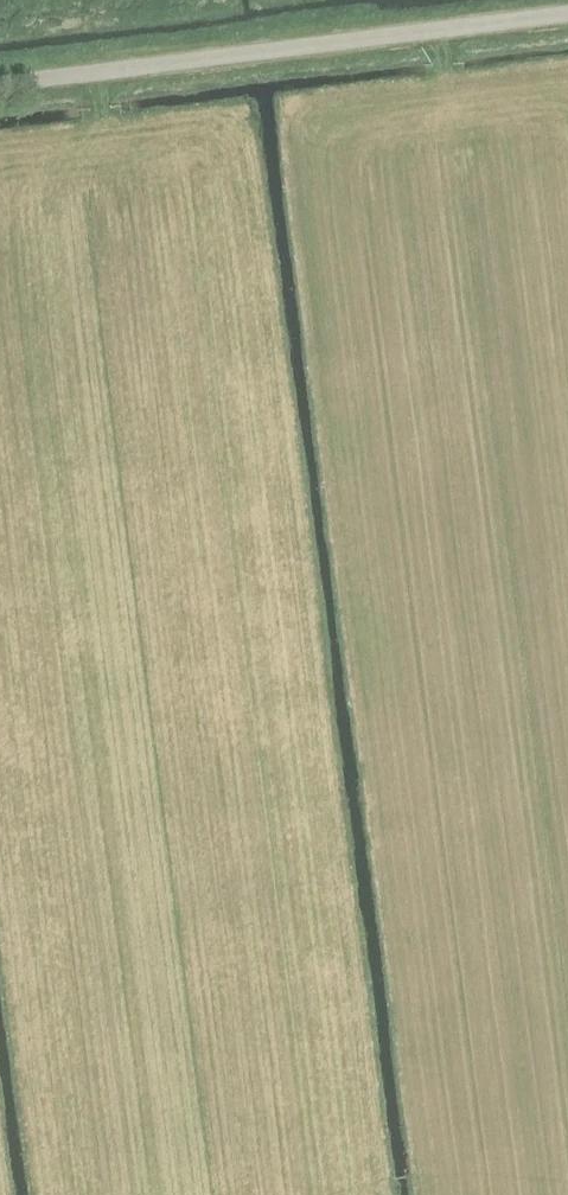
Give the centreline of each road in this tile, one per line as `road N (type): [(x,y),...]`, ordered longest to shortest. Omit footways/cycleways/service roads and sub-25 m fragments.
road 1 (unclassified): [(0,96),(567,22)]

